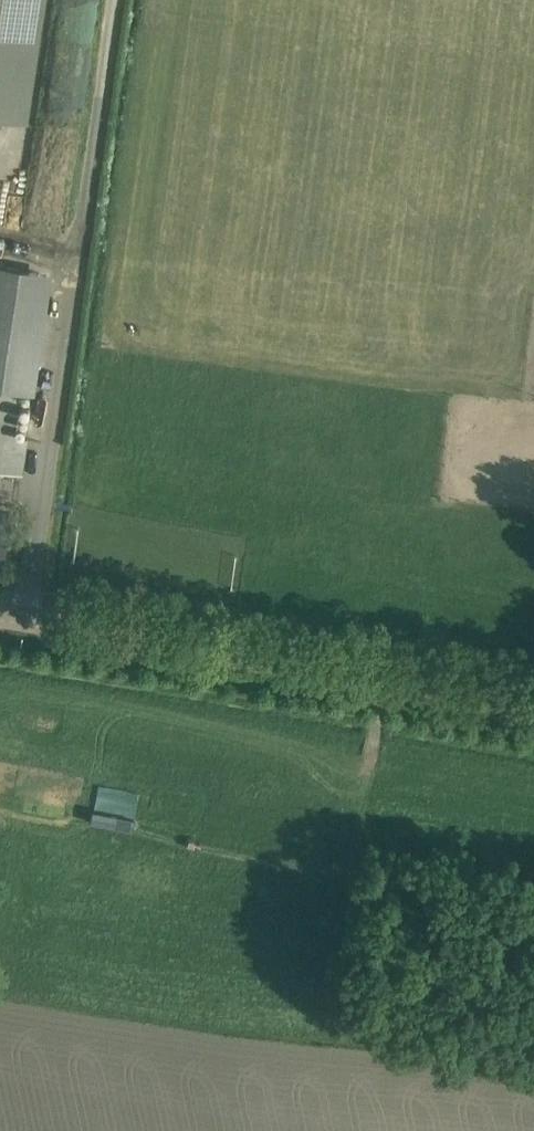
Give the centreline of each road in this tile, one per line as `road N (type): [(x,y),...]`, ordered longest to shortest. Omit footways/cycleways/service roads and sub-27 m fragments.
road 1 (track): [(27,618),(114,0)]
road 2 (unclassified): [(533,707),(0,613)]

